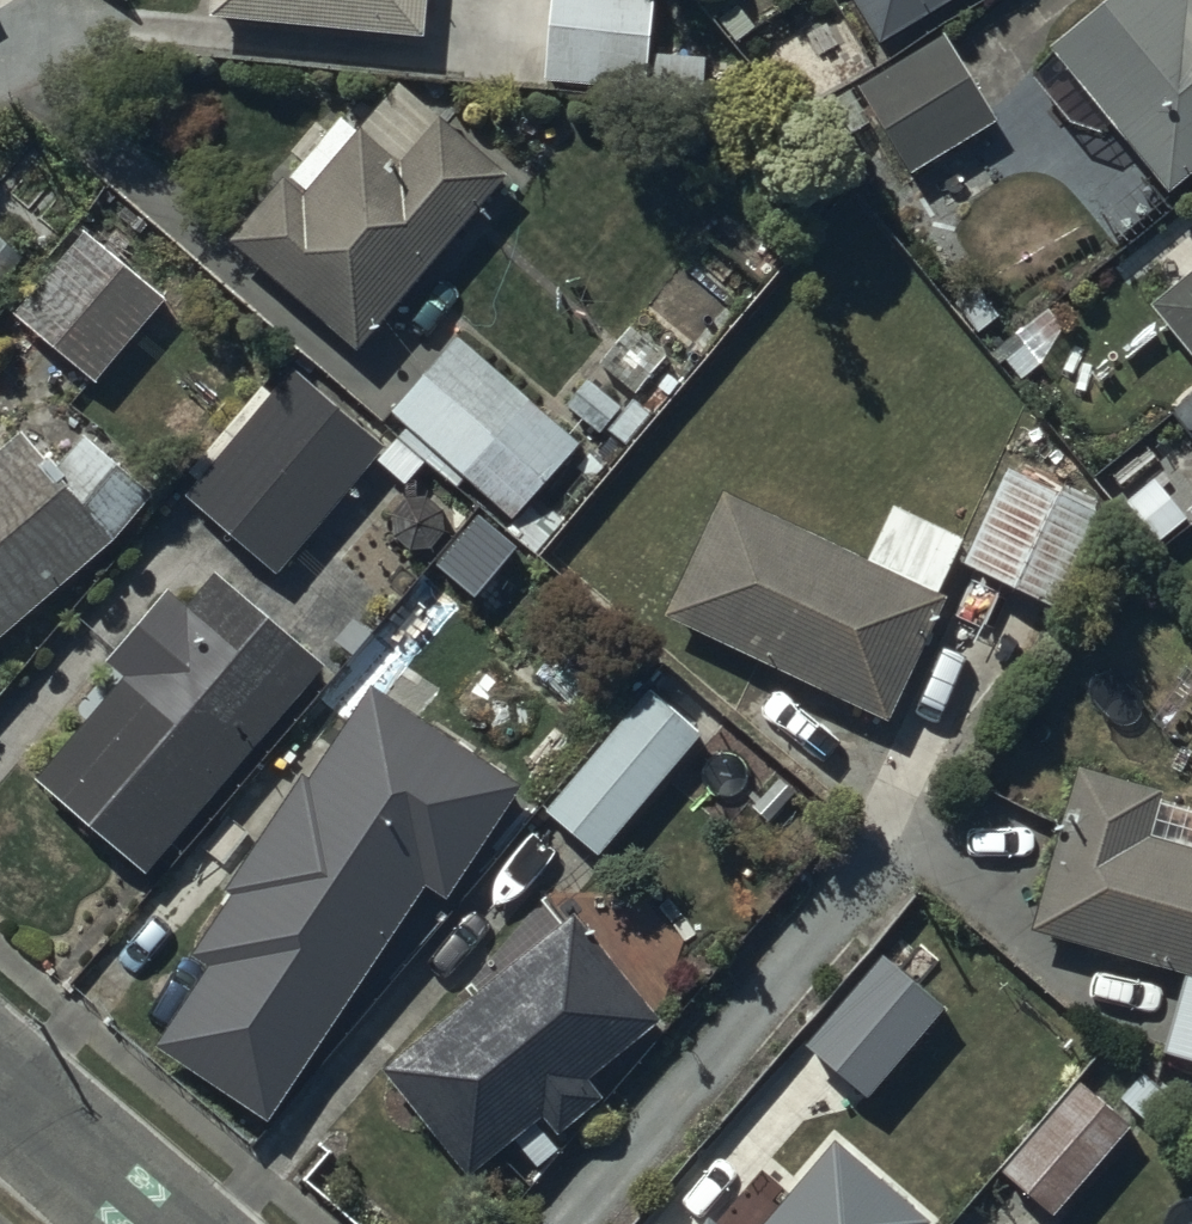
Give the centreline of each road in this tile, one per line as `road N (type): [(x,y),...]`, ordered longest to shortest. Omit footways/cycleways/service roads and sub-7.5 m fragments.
road 1 (residential): [(0,1091),(155,1223)]

